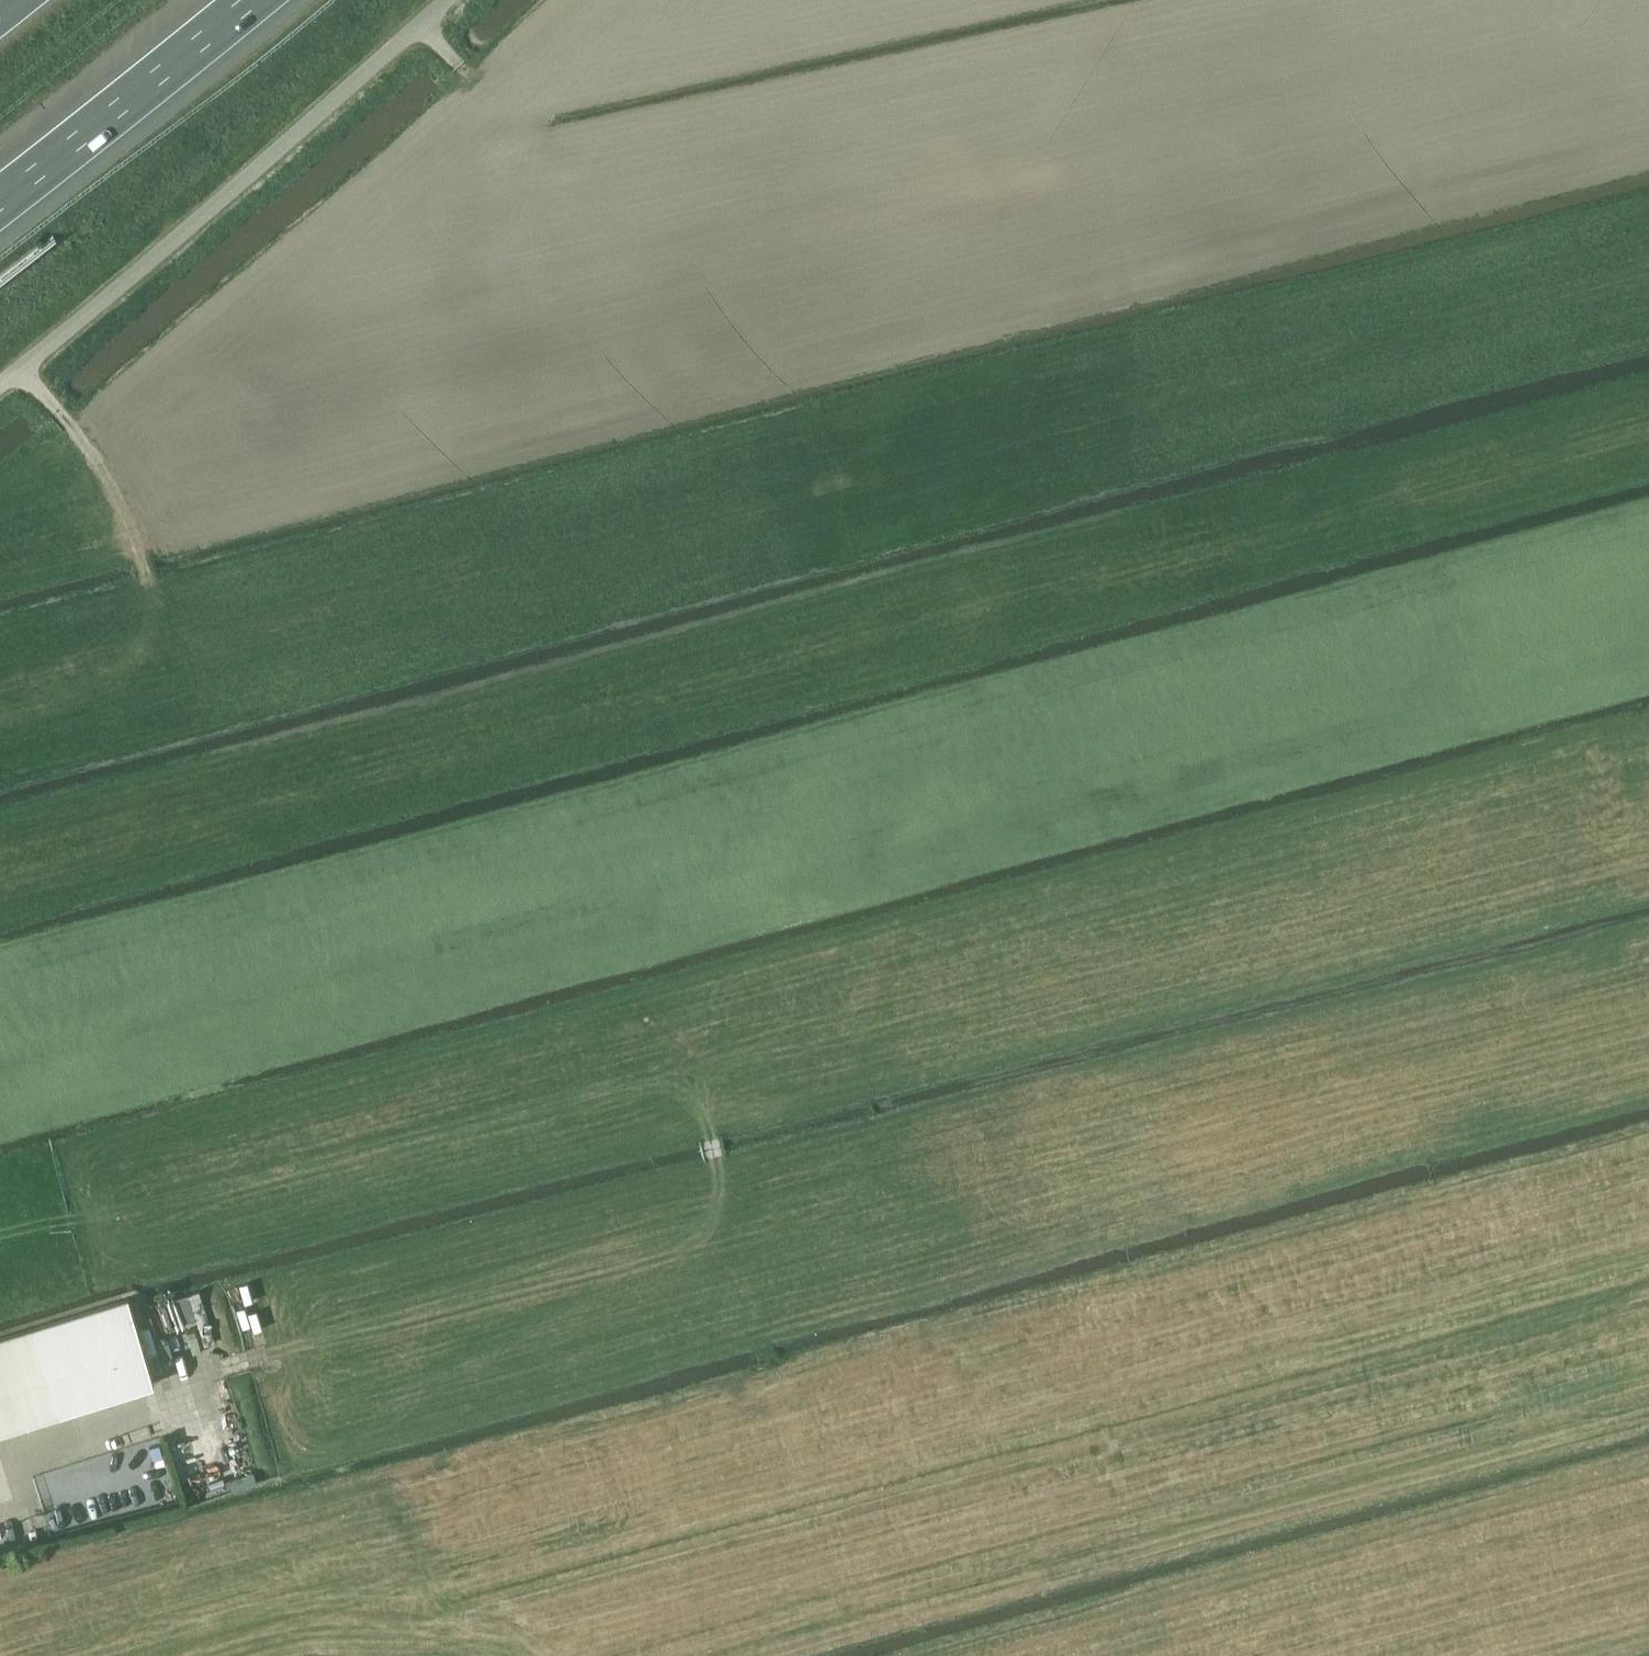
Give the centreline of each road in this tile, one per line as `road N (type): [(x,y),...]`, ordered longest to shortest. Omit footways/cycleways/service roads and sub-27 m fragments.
road 1 (unclassified): [(0,385),(445,0)]
road 2 (motorway): [(0,205),(258,0)]

